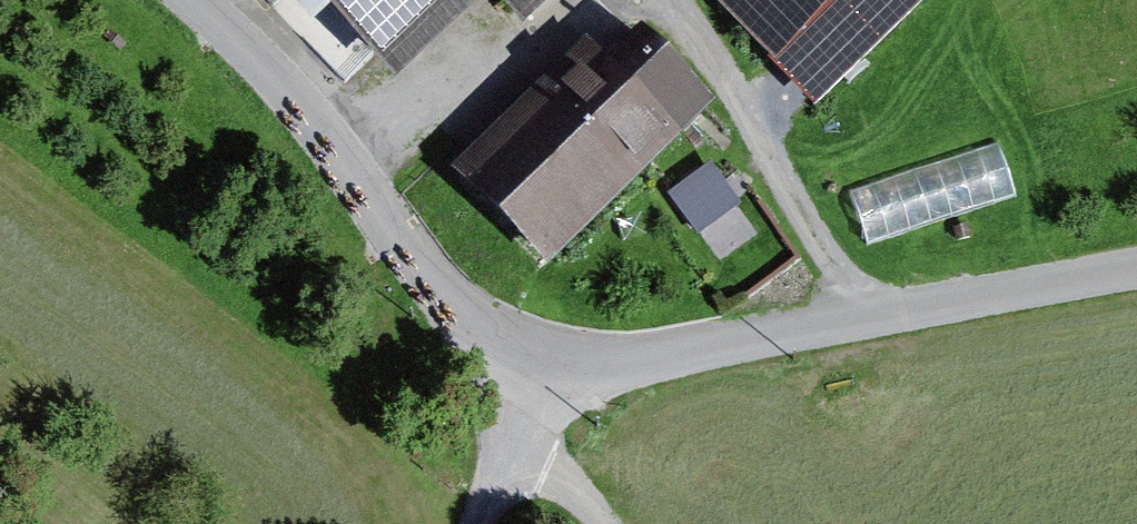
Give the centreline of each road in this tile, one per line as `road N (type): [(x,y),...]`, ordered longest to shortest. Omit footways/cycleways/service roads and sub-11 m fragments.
road 1 (unclassified): [(188,0),(529,405),(905,306),(1136,268)]
road 2 (track): [(593,523),(529,405),(486,523)]

